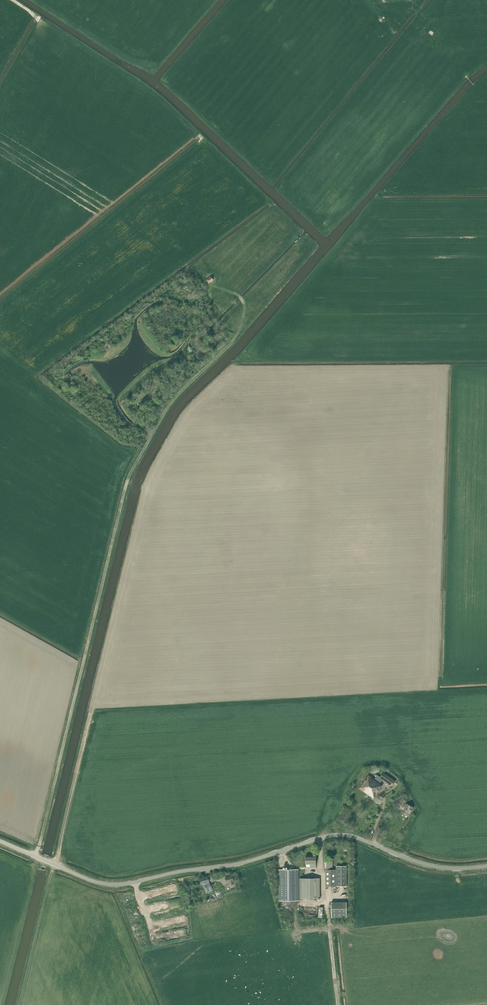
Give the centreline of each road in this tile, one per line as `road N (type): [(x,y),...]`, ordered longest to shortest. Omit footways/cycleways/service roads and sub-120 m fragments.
road 1 (unclassified): [(60,868),(113,886),(230,866),(334,835),(424,864),(486,866)]
road 2 (track): [(322,872),(339,1004)]

